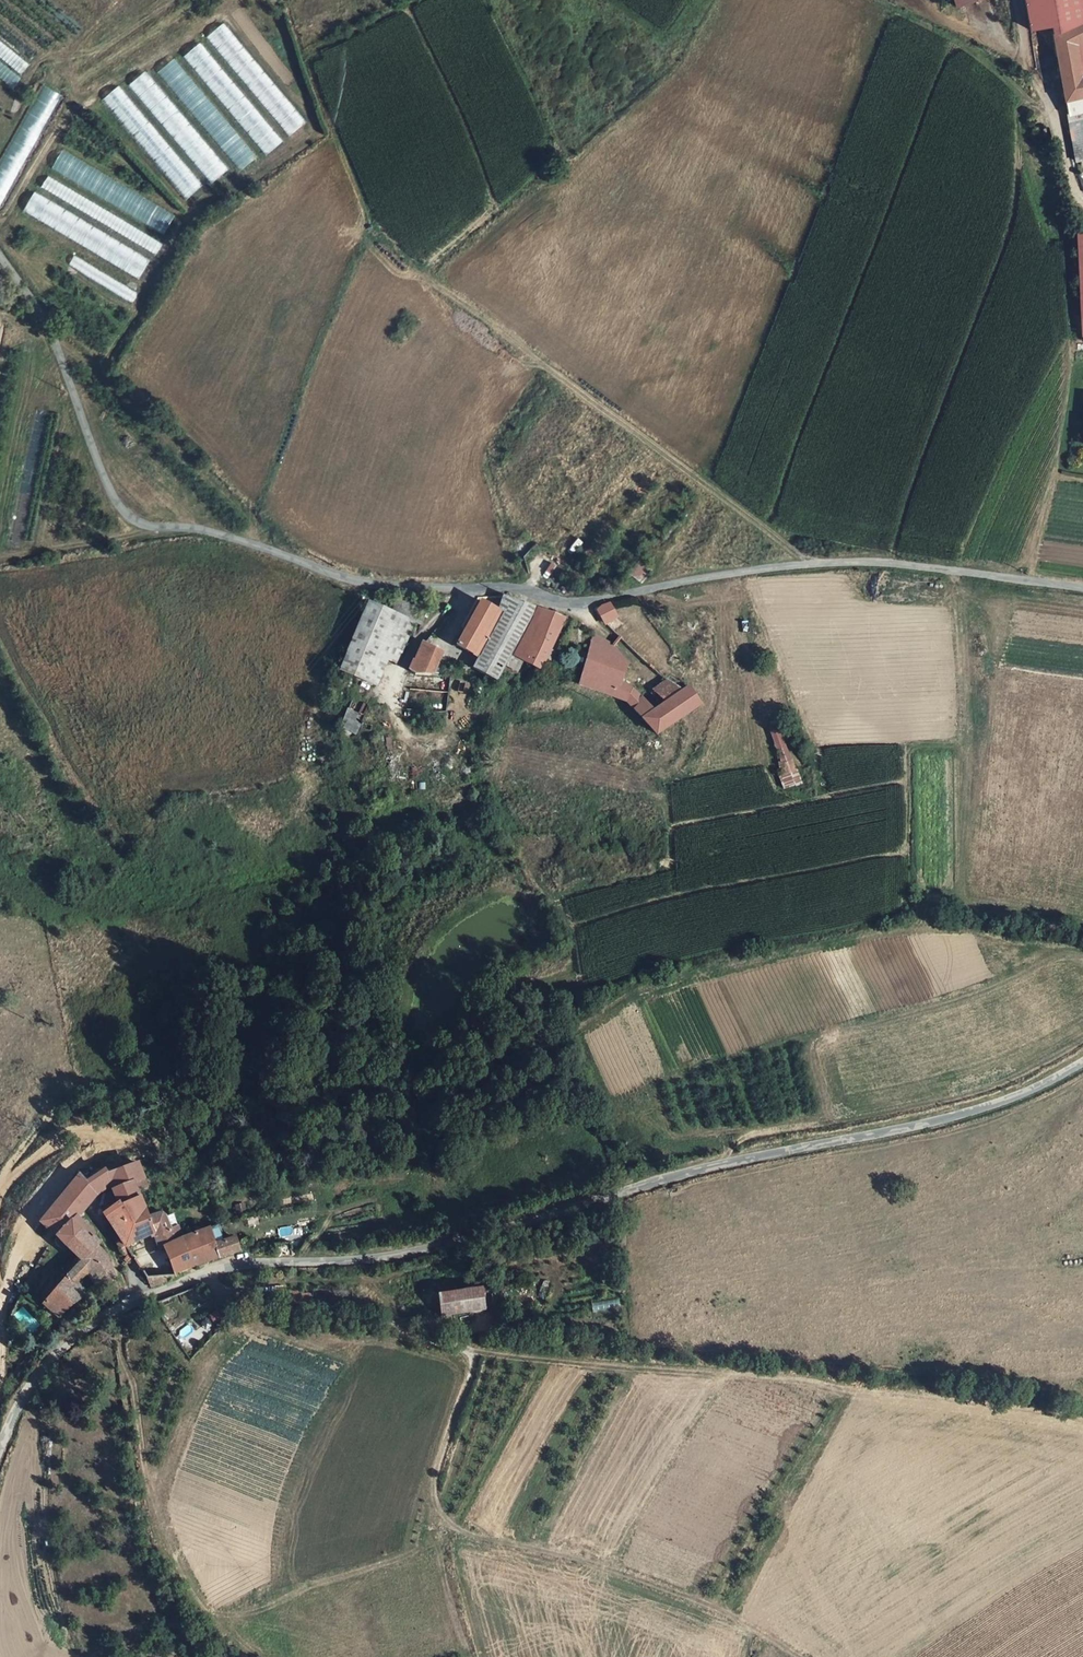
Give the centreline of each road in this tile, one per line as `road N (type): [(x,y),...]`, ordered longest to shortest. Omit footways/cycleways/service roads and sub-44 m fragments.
road 1 (unclassified): [(1082,591),(836,565),(721,577),(572,606),(509,590),(346,580),(205,532),(146,527),(112,493),(57,344),(0,256)]
road 2 (unclassified): [(0,1439),(40,1369),(91,1332),(211,1276),(428,1257),(648,1188),(944,1122),(1024,1097),(1082,1067)]
road 3 (track): [(211,1276),(219,1287),(267,1305),(473,1352),(721,1373),(1082,1417)]
road 4 (track): [(473,1352),(434,1479),(451,1526),(667,1587),(803,1656)]

